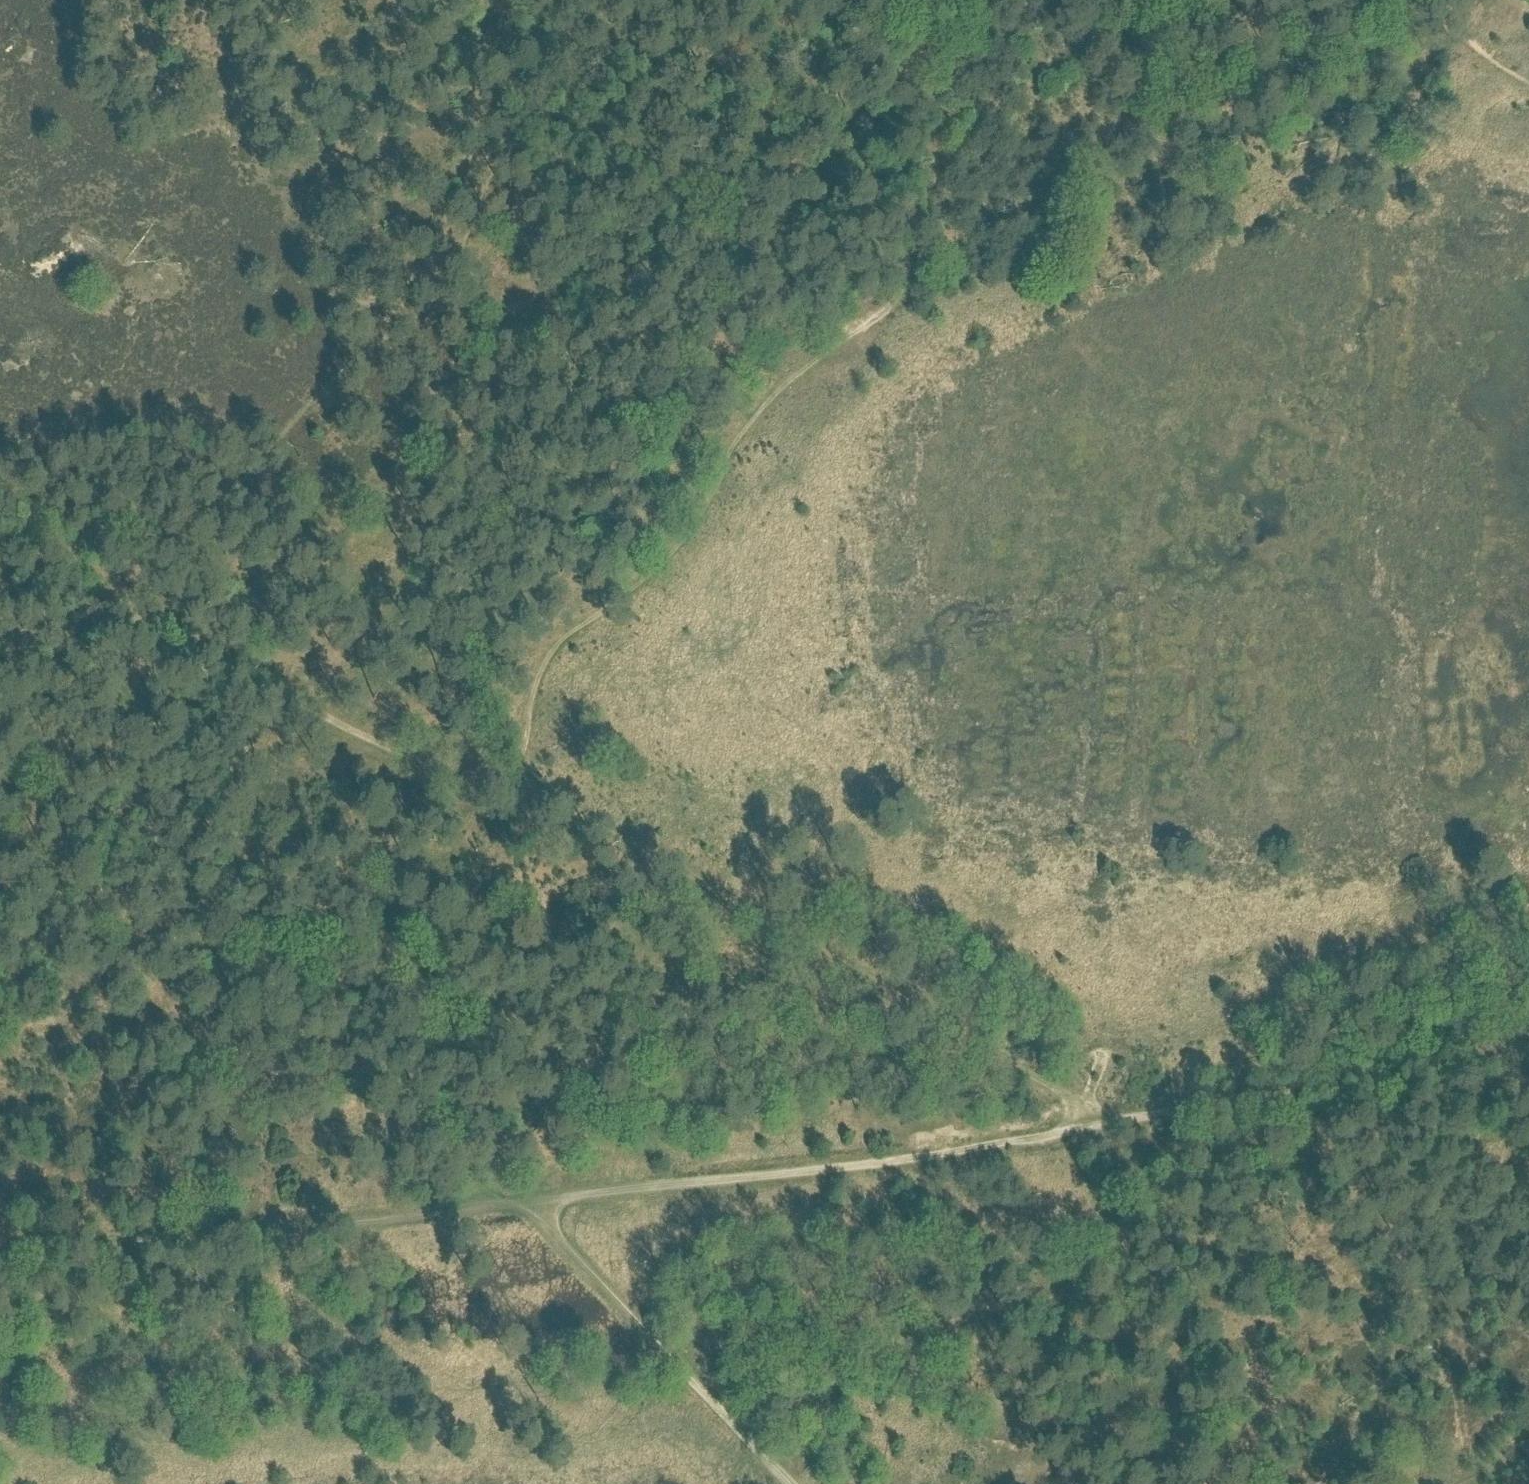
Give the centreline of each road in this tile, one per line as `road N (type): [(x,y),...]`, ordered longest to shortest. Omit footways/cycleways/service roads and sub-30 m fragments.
road 1 (track): [(523,1206),(935,1159),(1528,1045)]
road 2 (track): [(523,1206),(0,1256)]
road 3 (track): [(791,1483),(543,1217),(523,1206)]

